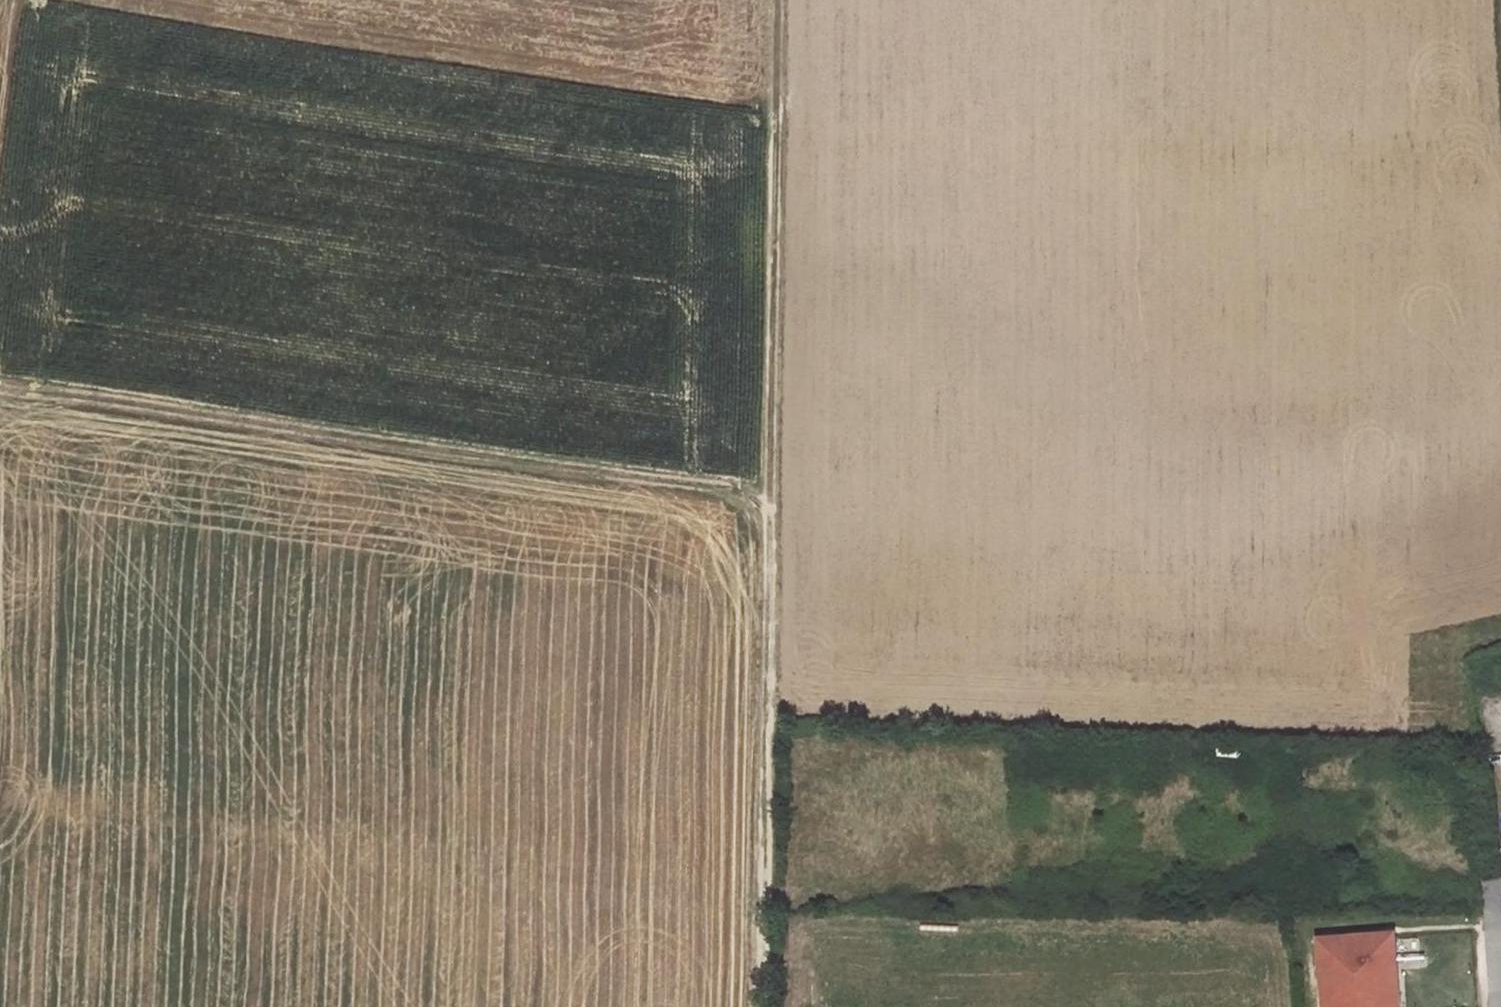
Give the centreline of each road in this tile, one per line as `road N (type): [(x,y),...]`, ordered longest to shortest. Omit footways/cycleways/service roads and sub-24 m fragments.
road 1 (track): [(757,1006),(766,899),(760,812),(782,0)]
road 2 (track): [(69,0),(779,106)]
road 3 (track): [(0,176),(25,0)]

